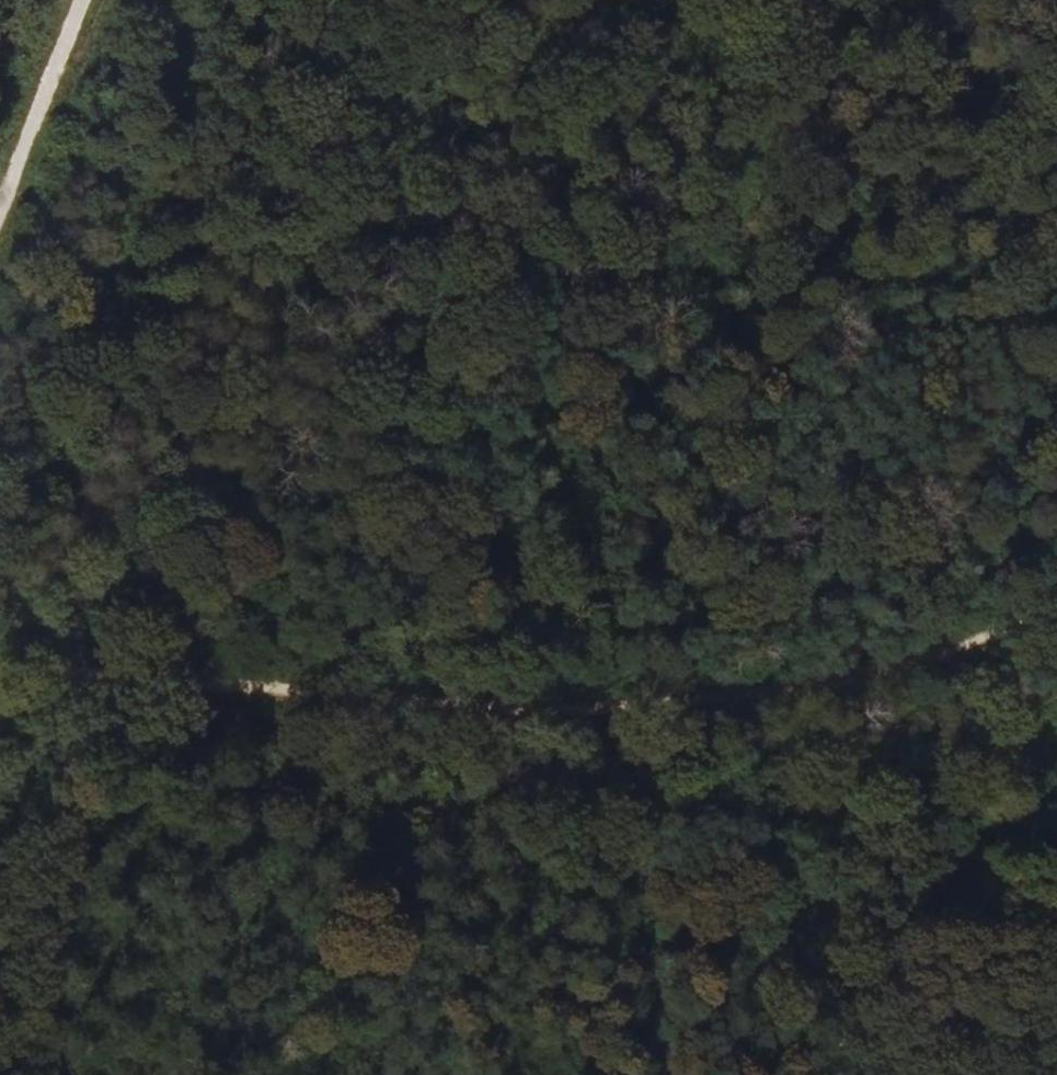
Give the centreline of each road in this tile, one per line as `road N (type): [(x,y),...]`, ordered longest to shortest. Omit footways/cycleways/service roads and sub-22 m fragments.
road 1 (track): [(0,681),(613,705),(775,692),(882,671),(1056,618)]
road 2 (track): [(0,229),(88,0)]

